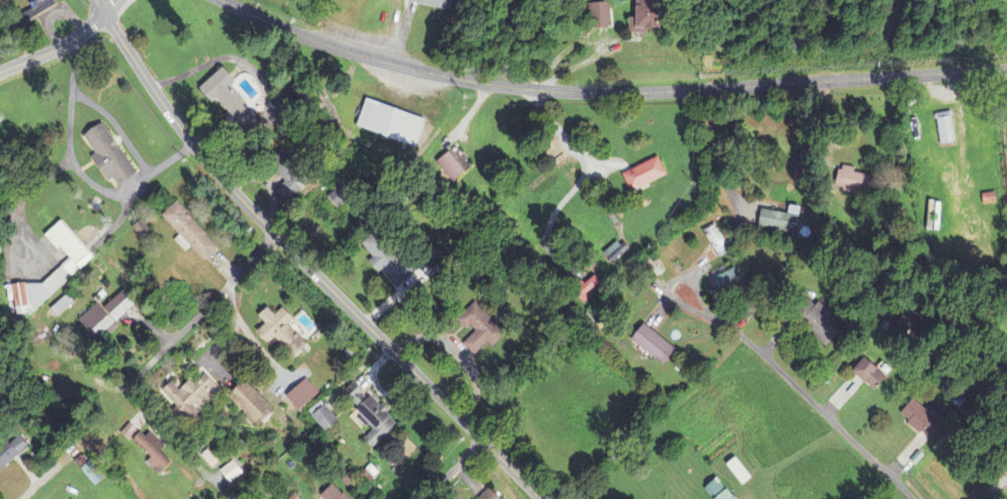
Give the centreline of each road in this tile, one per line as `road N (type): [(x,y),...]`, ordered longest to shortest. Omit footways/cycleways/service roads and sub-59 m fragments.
road 1 (tertiary): [(483,440),(218,172),(107,14)]
road 2 (secondary): [(1006,68),(641,90),(531,87)]
road 3 (secondary): [(531,87),(387,61),(231,0)]
road 4 (residential): [(917,498),(712,288)]
road 5 (residential): [(97,389),(184,298),(273,230)]
road 6 (residential): [(0,72),(73,40),(118,0)]

